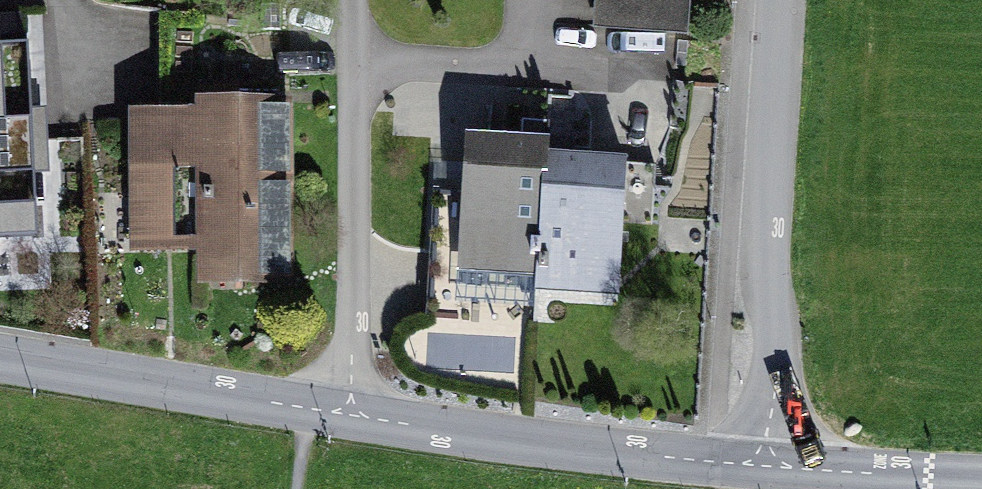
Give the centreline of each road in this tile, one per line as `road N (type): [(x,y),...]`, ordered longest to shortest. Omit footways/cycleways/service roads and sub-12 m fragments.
road 1 (residential): [(765,463),(785,0)]
road 2 (residential): [(765,463),(318,414)]
road 3 (residential): [(318,414),(341,0)]
road 4 (residential): [(318,414),(0,360)]
road 5 (residential): [(981,475),(765,463)]

